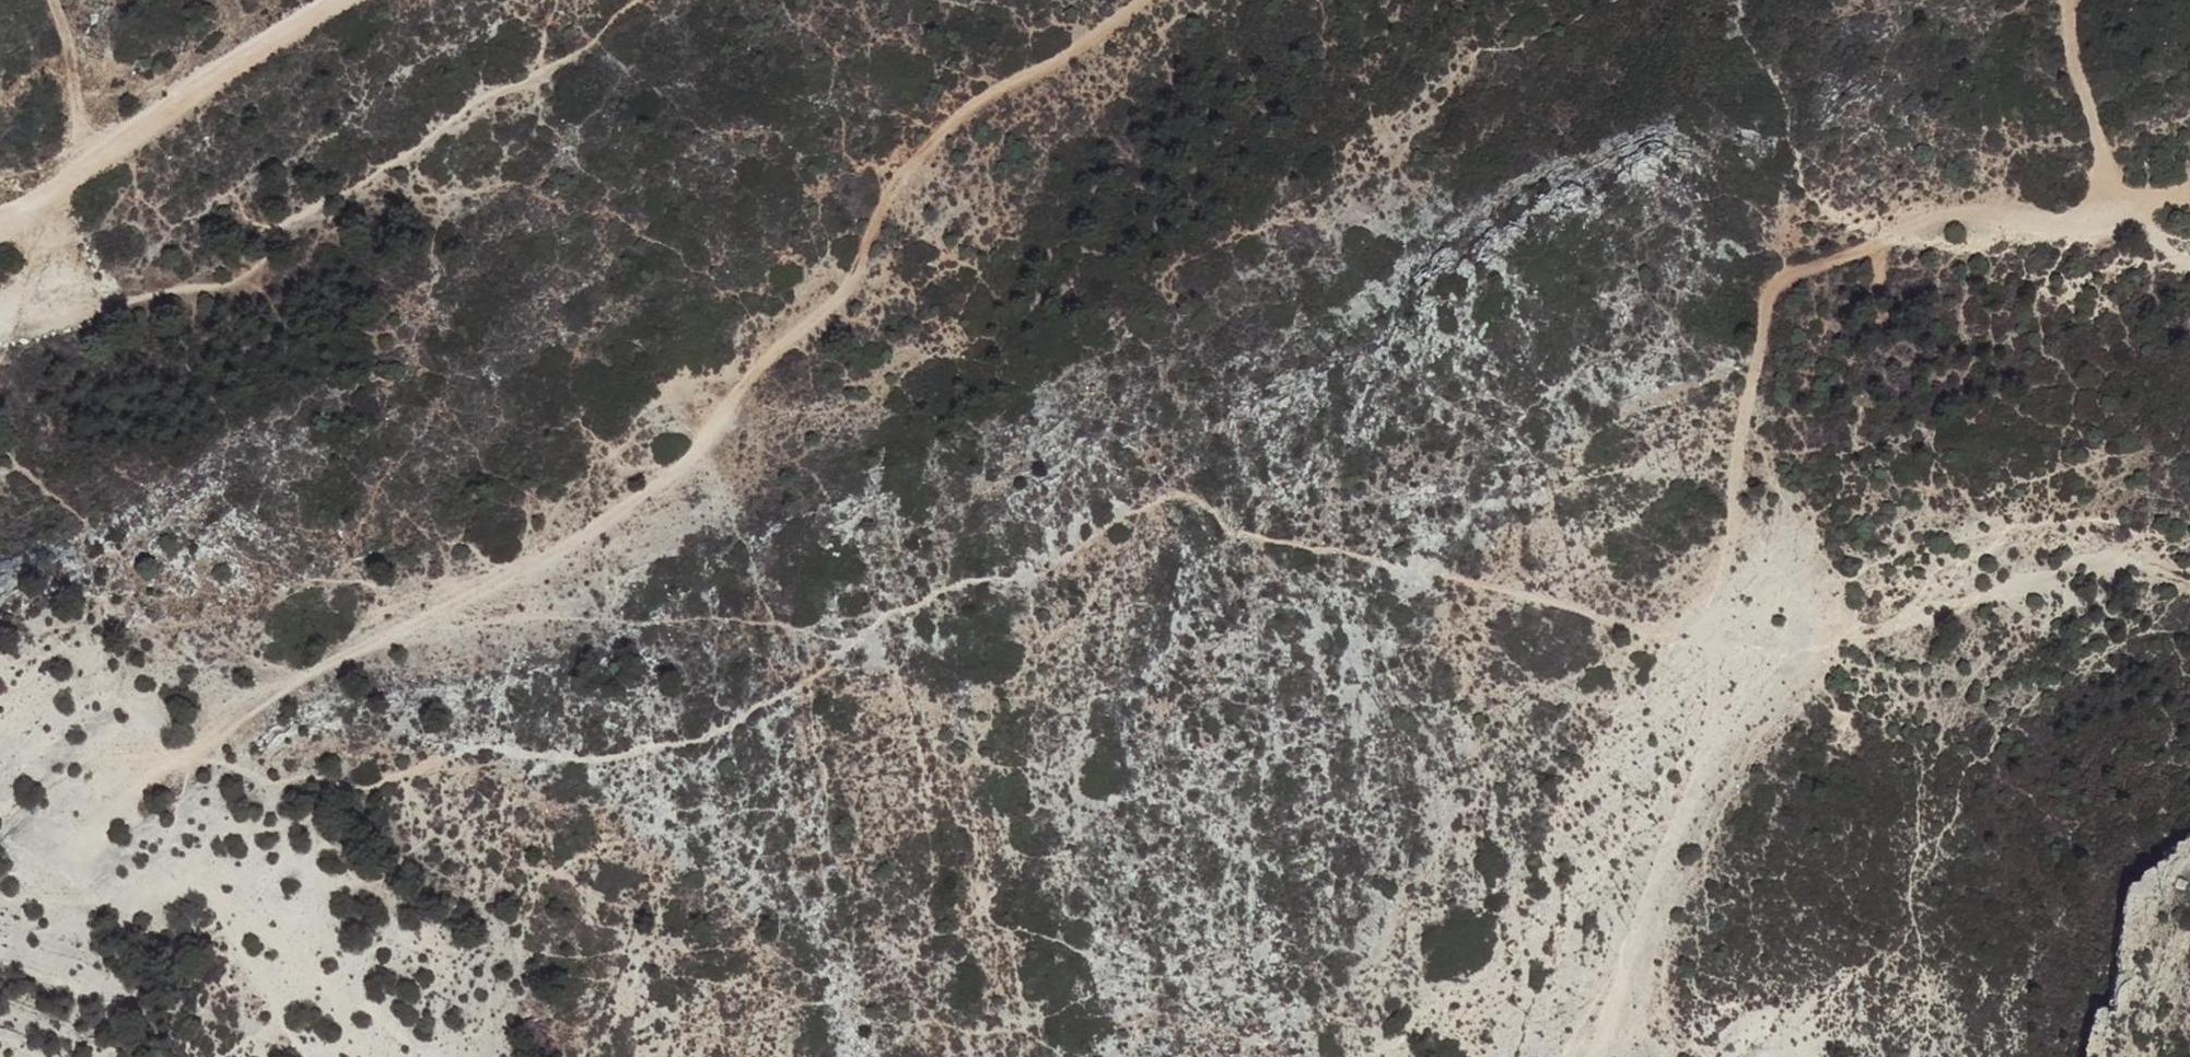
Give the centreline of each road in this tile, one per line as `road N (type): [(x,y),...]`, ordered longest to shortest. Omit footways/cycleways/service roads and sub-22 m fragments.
road 1 (track): [(2063,0),(2114,183),(2060,217),(1923,213),(1775,287),(1761,316),(1707,581),(1706,633)]
road 2 (track): [(0,215),(243,77),(357,0)]

